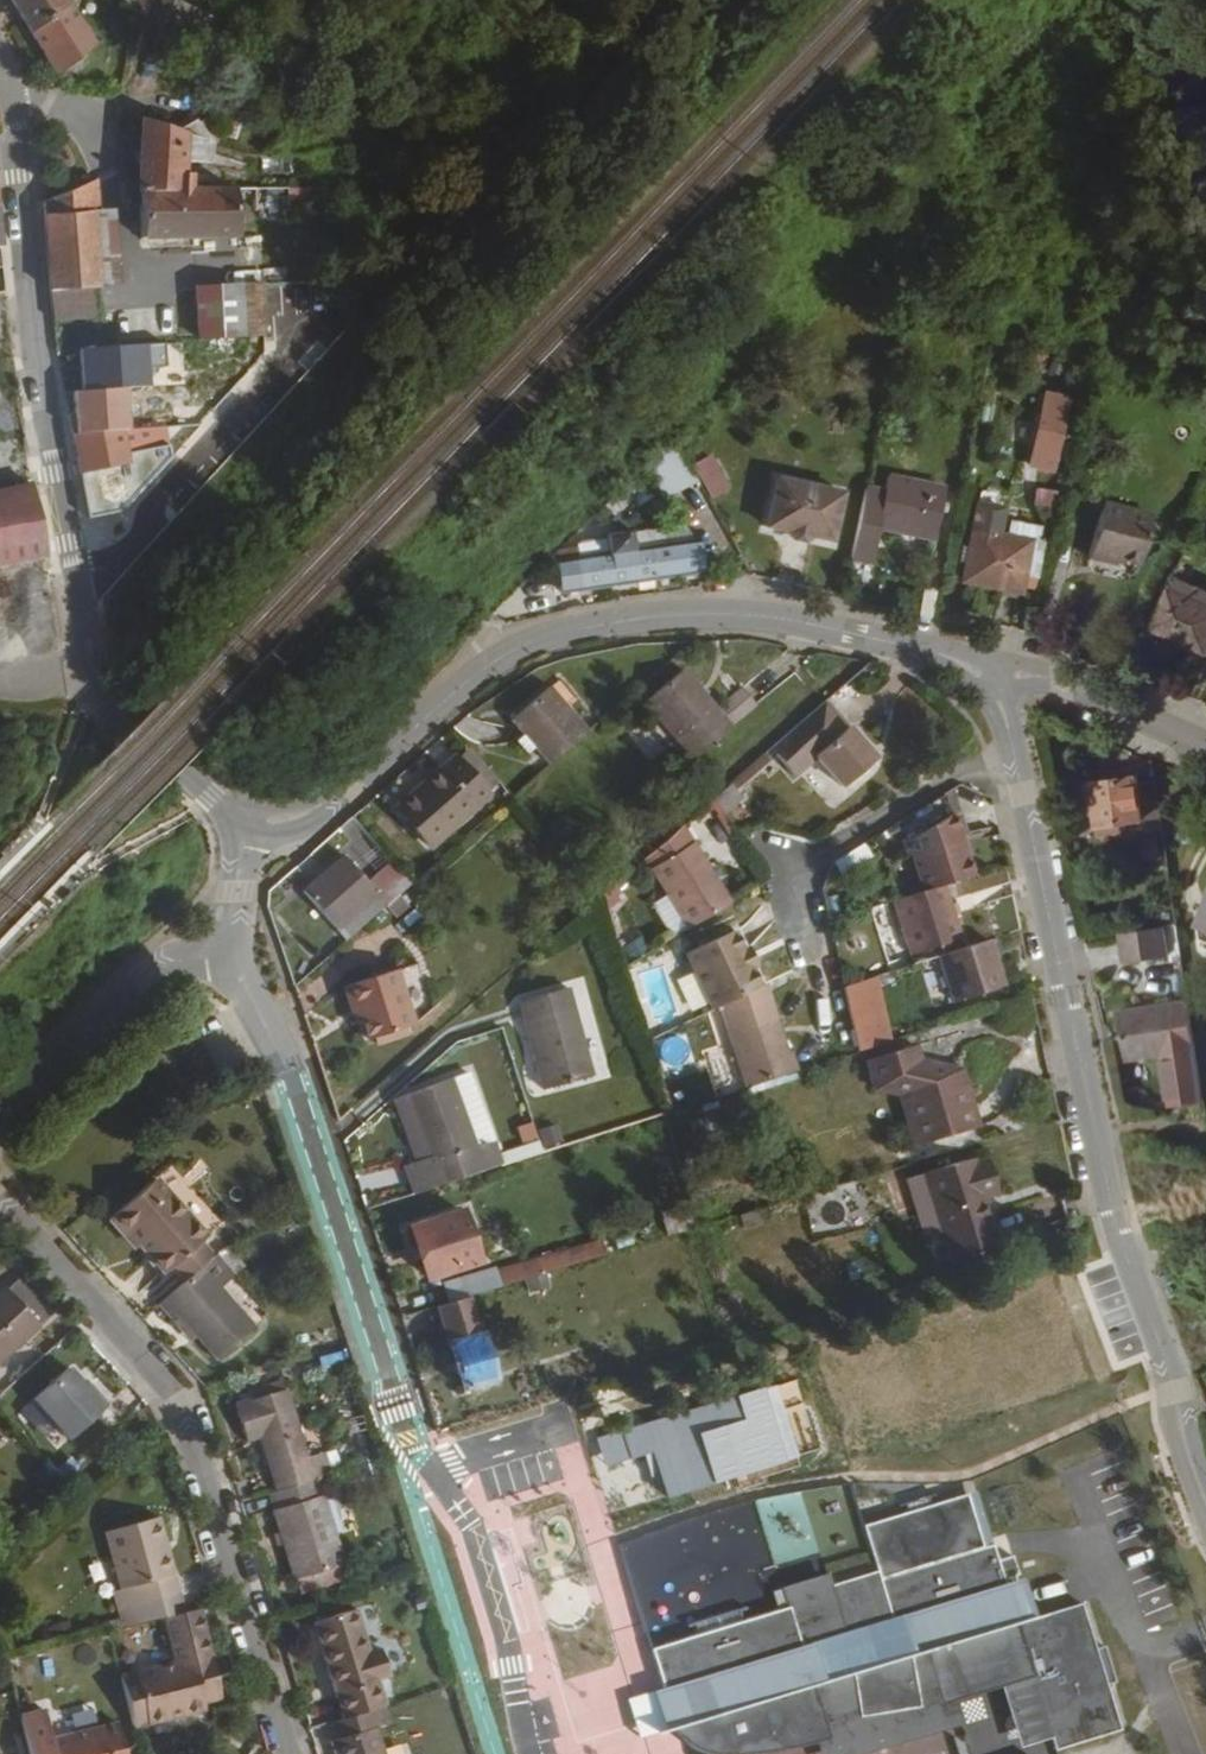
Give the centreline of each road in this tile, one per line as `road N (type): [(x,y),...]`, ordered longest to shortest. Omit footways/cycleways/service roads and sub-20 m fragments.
road 1 (residential): [(1205,1507),(1174,1386),(1118,1229),(999,667)]
road 2 (residential): [(246,822),(105,695),(93,664),(0,61)]
road 3 (residential): [(999,667),(759,614),(681,610),(606,620),(494,659),(306,814),(246,822)]
road 4 (residential): [(288,1753),(187,1420),(0,1170)]
road 5 (residential): [(436,1471),(399,1414),(292,1074),(227,949)]
road 6 (unclassified): [(528,1753),(508,1647),(471,1524),(436,1471)]
road 7 (residential): [(0,1111),(142,985),(227,949)]
road 8 (residential): [(1205,737),(999,667)]
road 9 (residential): [(227,949),(246,822)]

